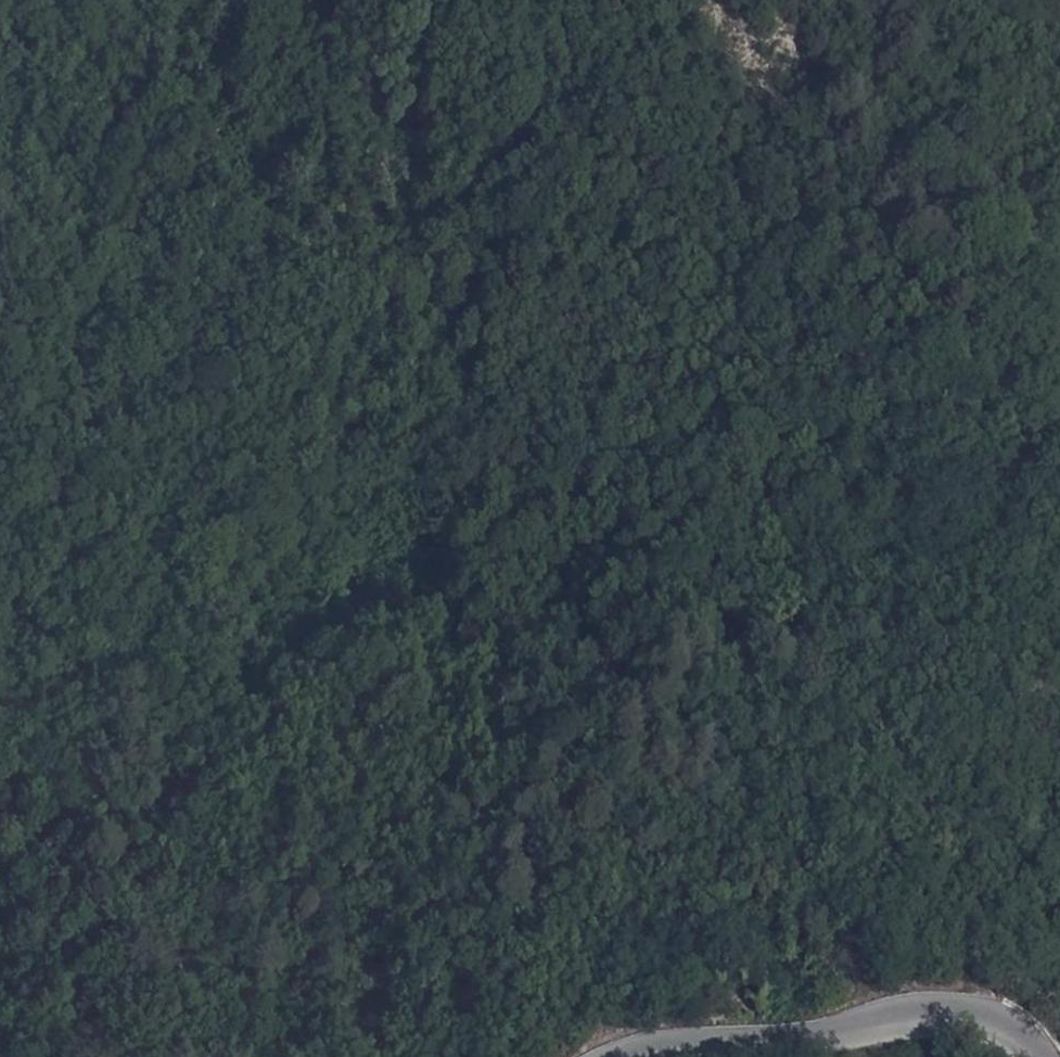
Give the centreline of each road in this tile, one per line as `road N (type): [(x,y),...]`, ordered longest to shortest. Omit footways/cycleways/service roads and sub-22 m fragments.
road 1 (secondary): [(1034,1056),(1016,1033),(982,1013),(927,1009),(793,1041),(694,1045),(639,1056)]

